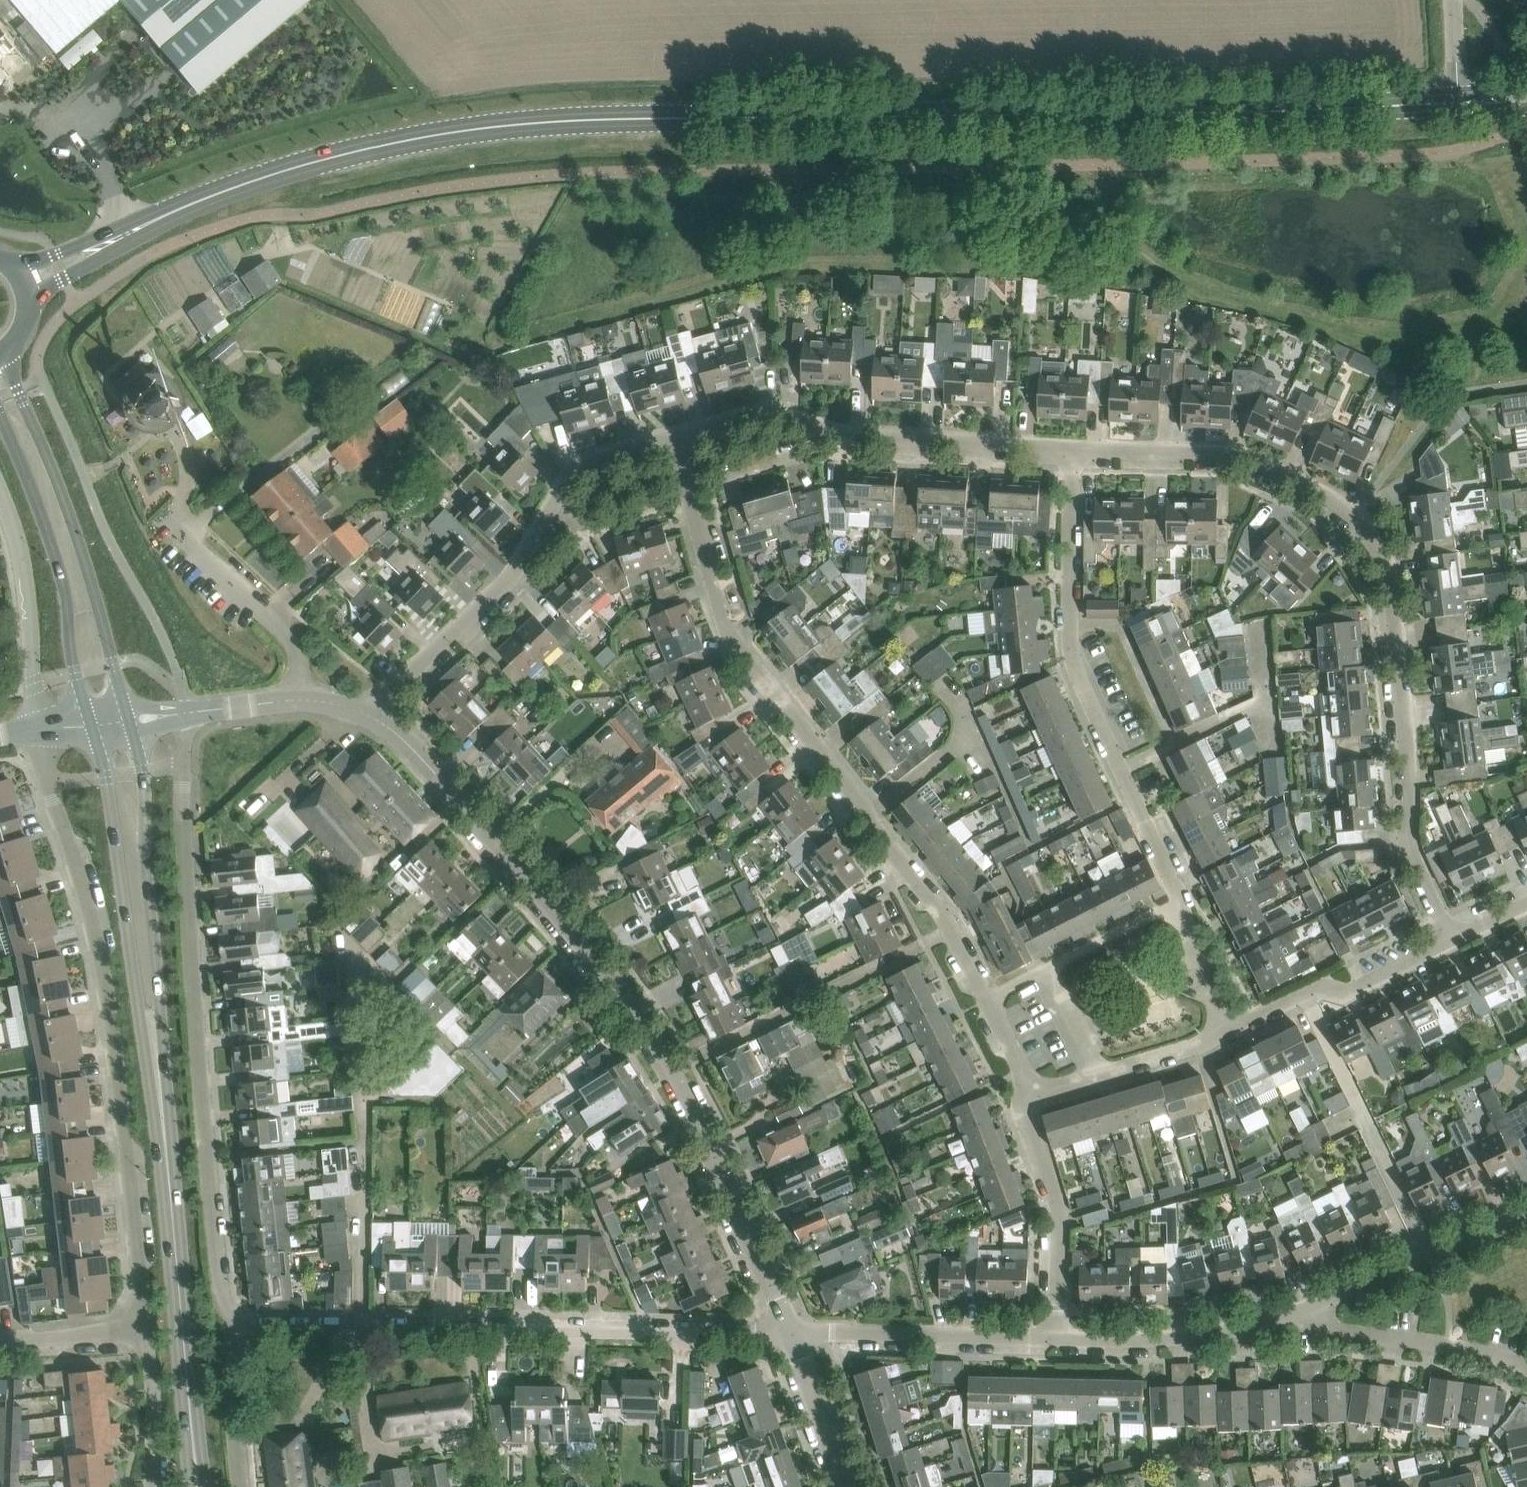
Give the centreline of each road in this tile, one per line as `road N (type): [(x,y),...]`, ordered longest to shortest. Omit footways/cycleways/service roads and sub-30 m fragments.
road 1 (secondary): [(158,220),(292,171),(479,129),(606,120),(1458,102)]
road 2 (unclassified): [(368,714),(408,745),(594,954),(652,1034),(718,1155),(789,1333)]
road 3 (residential): [(1452,941),(1406,843),(1408,749),(1391,581),(1376,542),(1344,505),(1231,451),(1073,447)]
road 4 (residential): [(985,1000),(942,912),(726,630),(673,434)]
road 5 (residential): [(37,731),(106,984),(147,1335)]
road 6 (residential): [(229,1320),(203,1125),(184,772),(190,714)]
road 7 (unclassified): [(789,1333),(229,1320)]
road 8 (residential): [(1183,901),(1069,651),(1073,447)]
road 9 (secondary): [(165,1148),(171,1118),(146,776),(130,721)]
road 10 (secondary): [(92,725),(109,780),(165,1148)]
road 11 (residential): [(673,434),(595,455),(566,478),(508,579),(368,714)]
road 12 (residential): [(1073,447),(836,433),(760,409),(673,434)]
road 13 (secondary): [(130,721),(63,495),(3,352)]
road 14 (secondary): [(0,419),(67,595),(71,650),(92,725)]
road 15 (secondary): [(195,1452),(165,1148)]
road 16 (residential): [(789,1333),(1059,1339)]
road 17 (residential): [(1226,1032),(1314,989),(1348,992),(1452,941)]
road 18 (residential): [(1059,1339),(1061,1218),(1020,1098)]
road 19 (residential): [(1300,1310),(1526,1210)]
road 20 (residential): [(1059,1339),(1199,1336),(1300,1310)]
road 21 (unclassified): [(0,495),(28,580),(37,731)]
road 22 (residential): [(1526,1369),(1326,1328),(1300,1310)]
road 23 (residential): [(303,702),(296,647),(171,524)]
road 24 (residential): [(245,1486),(229,1320)]
road 25 (unclassified): [(789,1333),(843,1486)]
road 26 (unclassified): [(1046,970),(1183,901)]
road 27 (secondary): [(28,301),(158,220)]
road 28 (residential): [(147,1335),(157,1486)]
road 29 (secondary): [(158,220),(15,269)]
road 30 (residential): [(0,1343),(147,1335)]
road 31 (unclassified): [(1226,1032),(1183,901)]
road 32 (residential): [(1097,1073),(1226,1032)]

